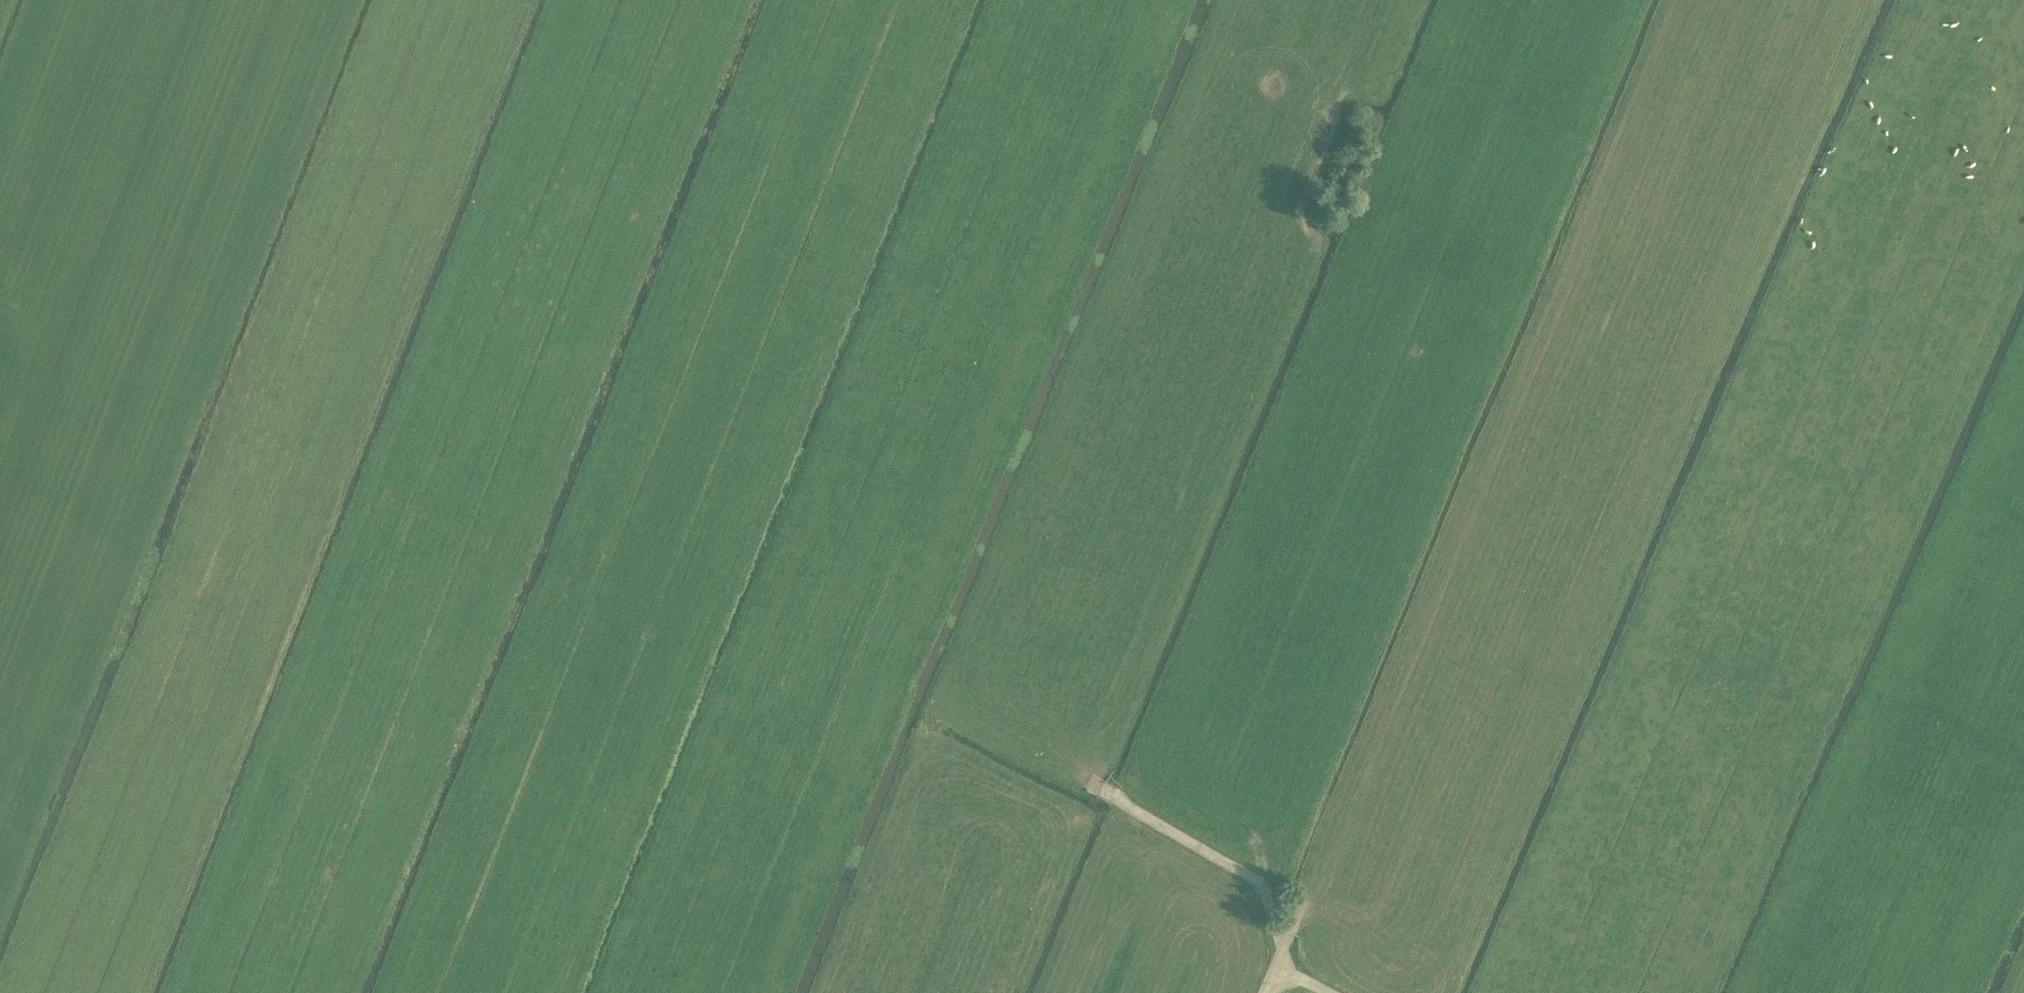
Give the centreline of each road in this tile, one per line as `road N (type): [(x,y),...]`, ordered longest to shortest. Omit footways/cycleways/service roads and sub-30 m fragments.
road 1 (track): [(1270,992),(1285,958),(1276,875),(1109,780)]

